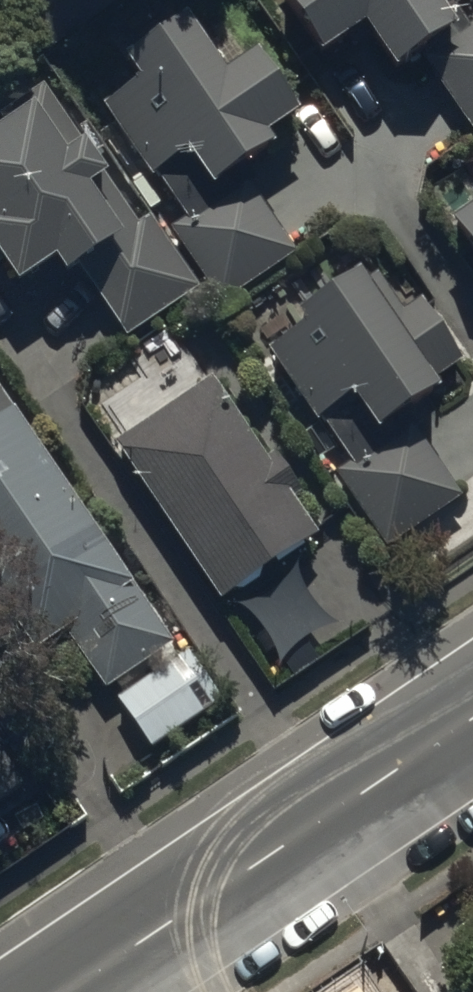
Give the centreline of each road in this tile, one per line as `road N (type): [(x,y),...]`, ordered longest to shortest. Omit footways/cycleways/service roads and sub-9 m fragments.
road 1 (secondary): [(66,991),(472,717)]

